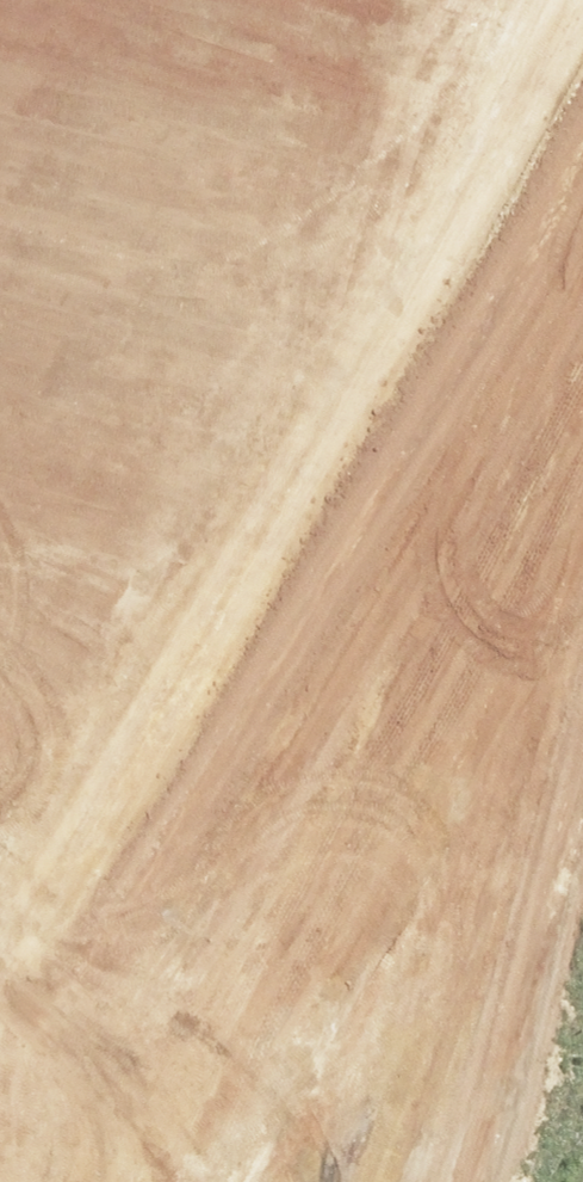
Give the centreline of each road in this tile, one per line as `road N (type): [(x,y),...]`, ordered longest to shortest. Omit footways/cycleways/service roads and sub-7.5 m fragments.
road 1 (residential): [(379,70),(135,1041)]
road 2 (tertiary): [(135,1041),(575,1091)]
road 3 (residential): [(379,70),(0,27)]
road 4 (residential): [(135,1041),(99,1181)]
road 5 (tertiary): [(0,1026),(135,1041)]

